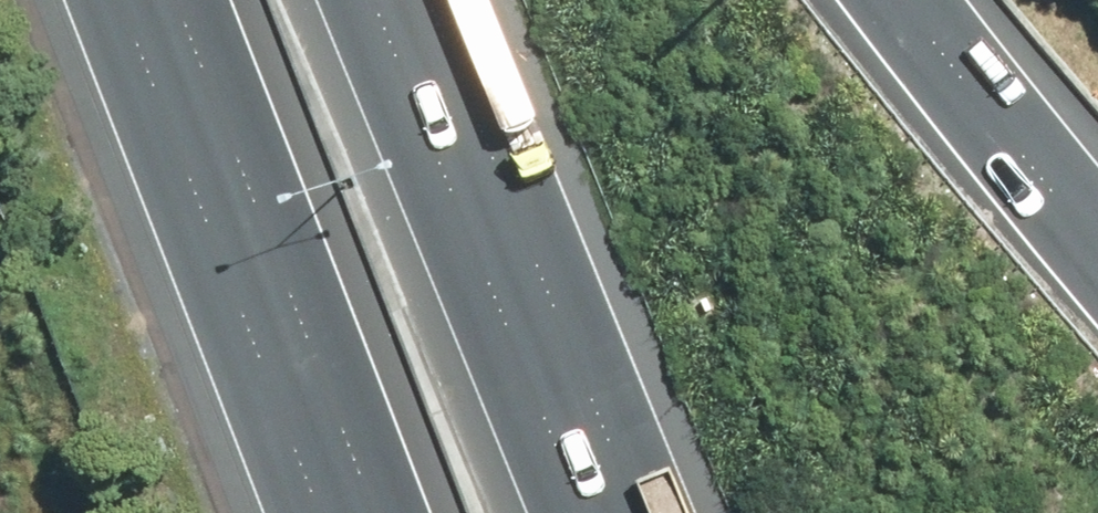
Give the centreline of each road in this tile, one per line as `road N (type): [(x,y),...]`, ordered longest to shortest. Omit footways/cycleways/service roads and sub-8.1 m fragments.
road 1 (motorway): [(389,0),(599,512)]
road 2 (motorway): [(342,512),(145,0)]
road 3 (motorway): [(890,0),(1097,261)]

